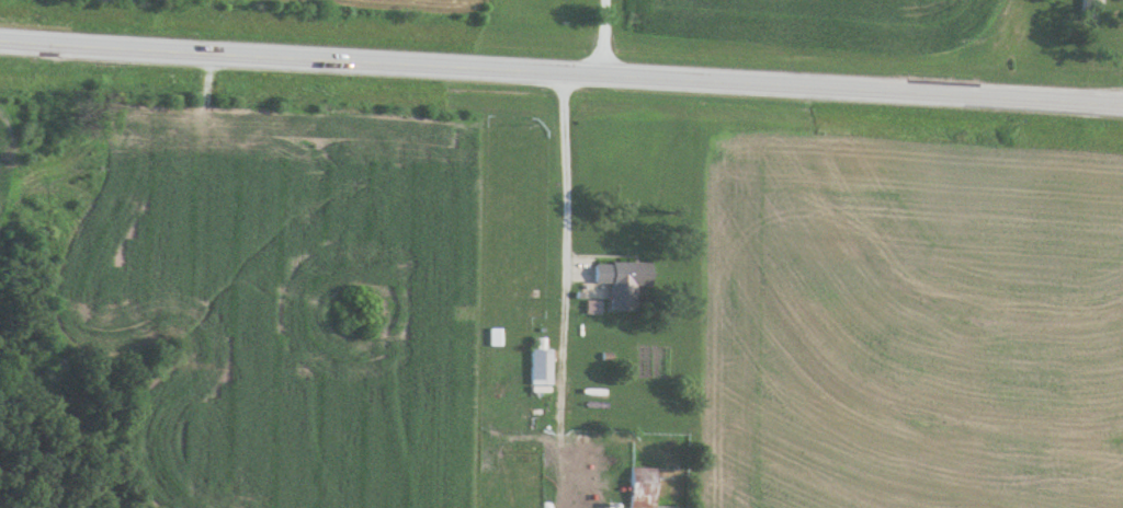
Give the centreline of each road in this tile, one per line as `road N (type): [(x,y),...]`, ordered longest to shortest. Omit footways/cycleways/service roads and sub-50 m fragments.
road 1 (primary): [(0,44),(1122,107)]
road 2 (residential): [(564,76),(567,212),(555,507)]

